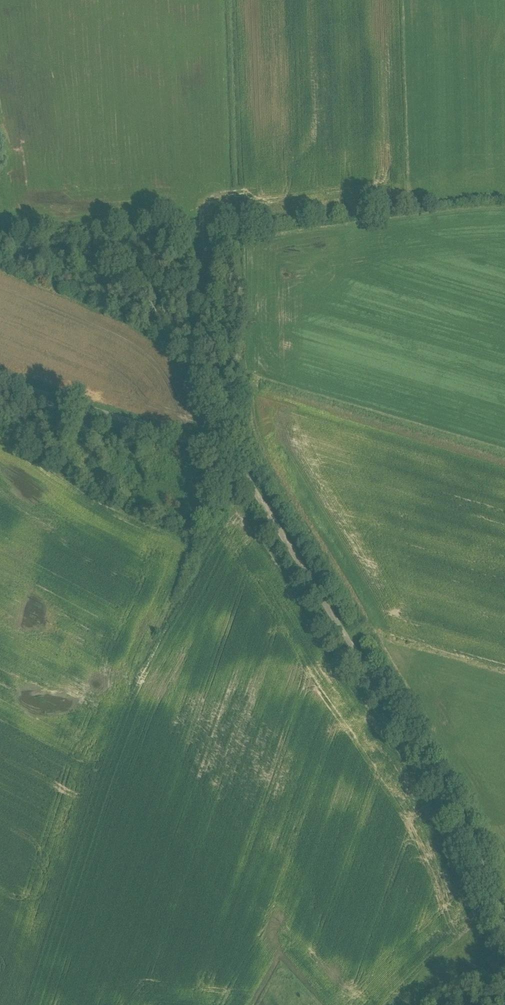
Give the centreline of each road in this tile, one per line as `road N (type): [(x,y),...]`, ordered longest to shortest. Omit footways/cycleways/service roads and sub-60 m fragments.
road 1 (unclassified): [(504,919),(482,855),(234,466),(0,384)]

